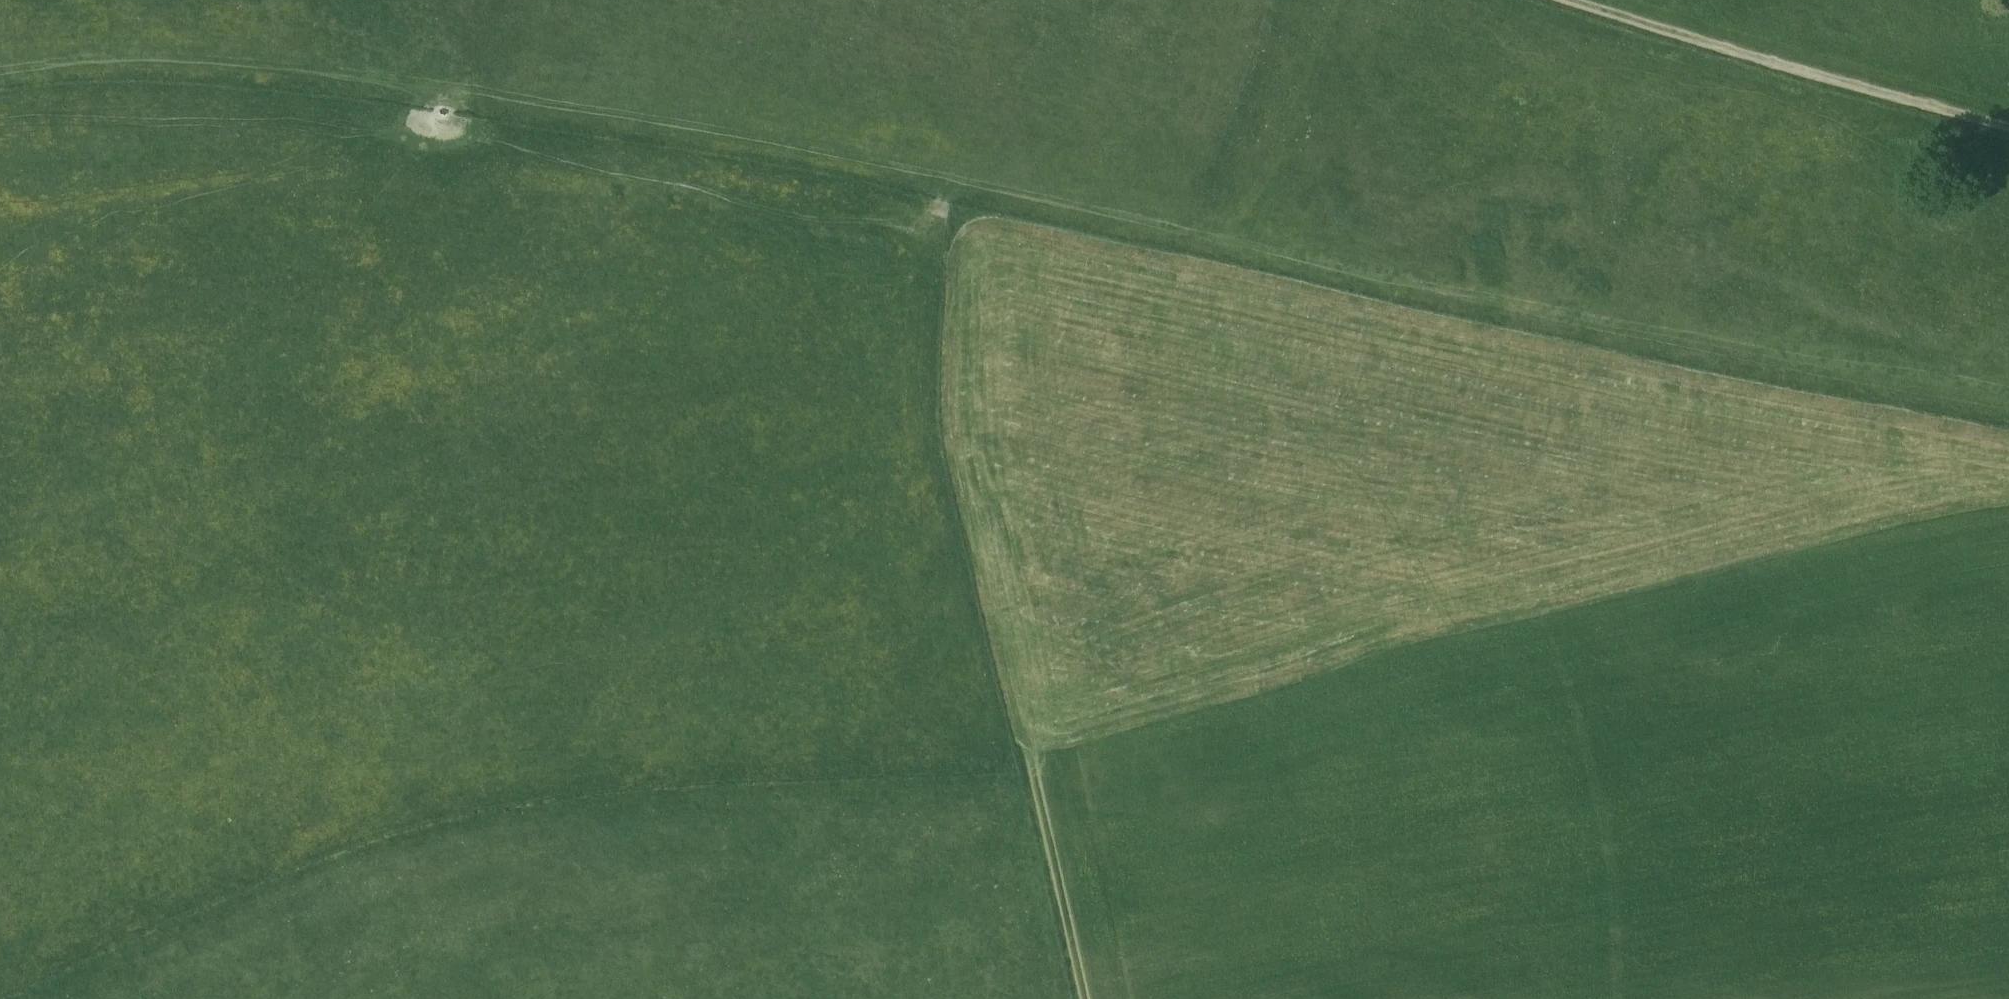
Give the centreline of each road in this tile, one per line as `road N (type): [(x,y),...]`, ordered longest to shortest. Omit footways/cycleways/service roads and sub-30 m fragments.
road 1 (track): [(2008,126),(1578,0)]

